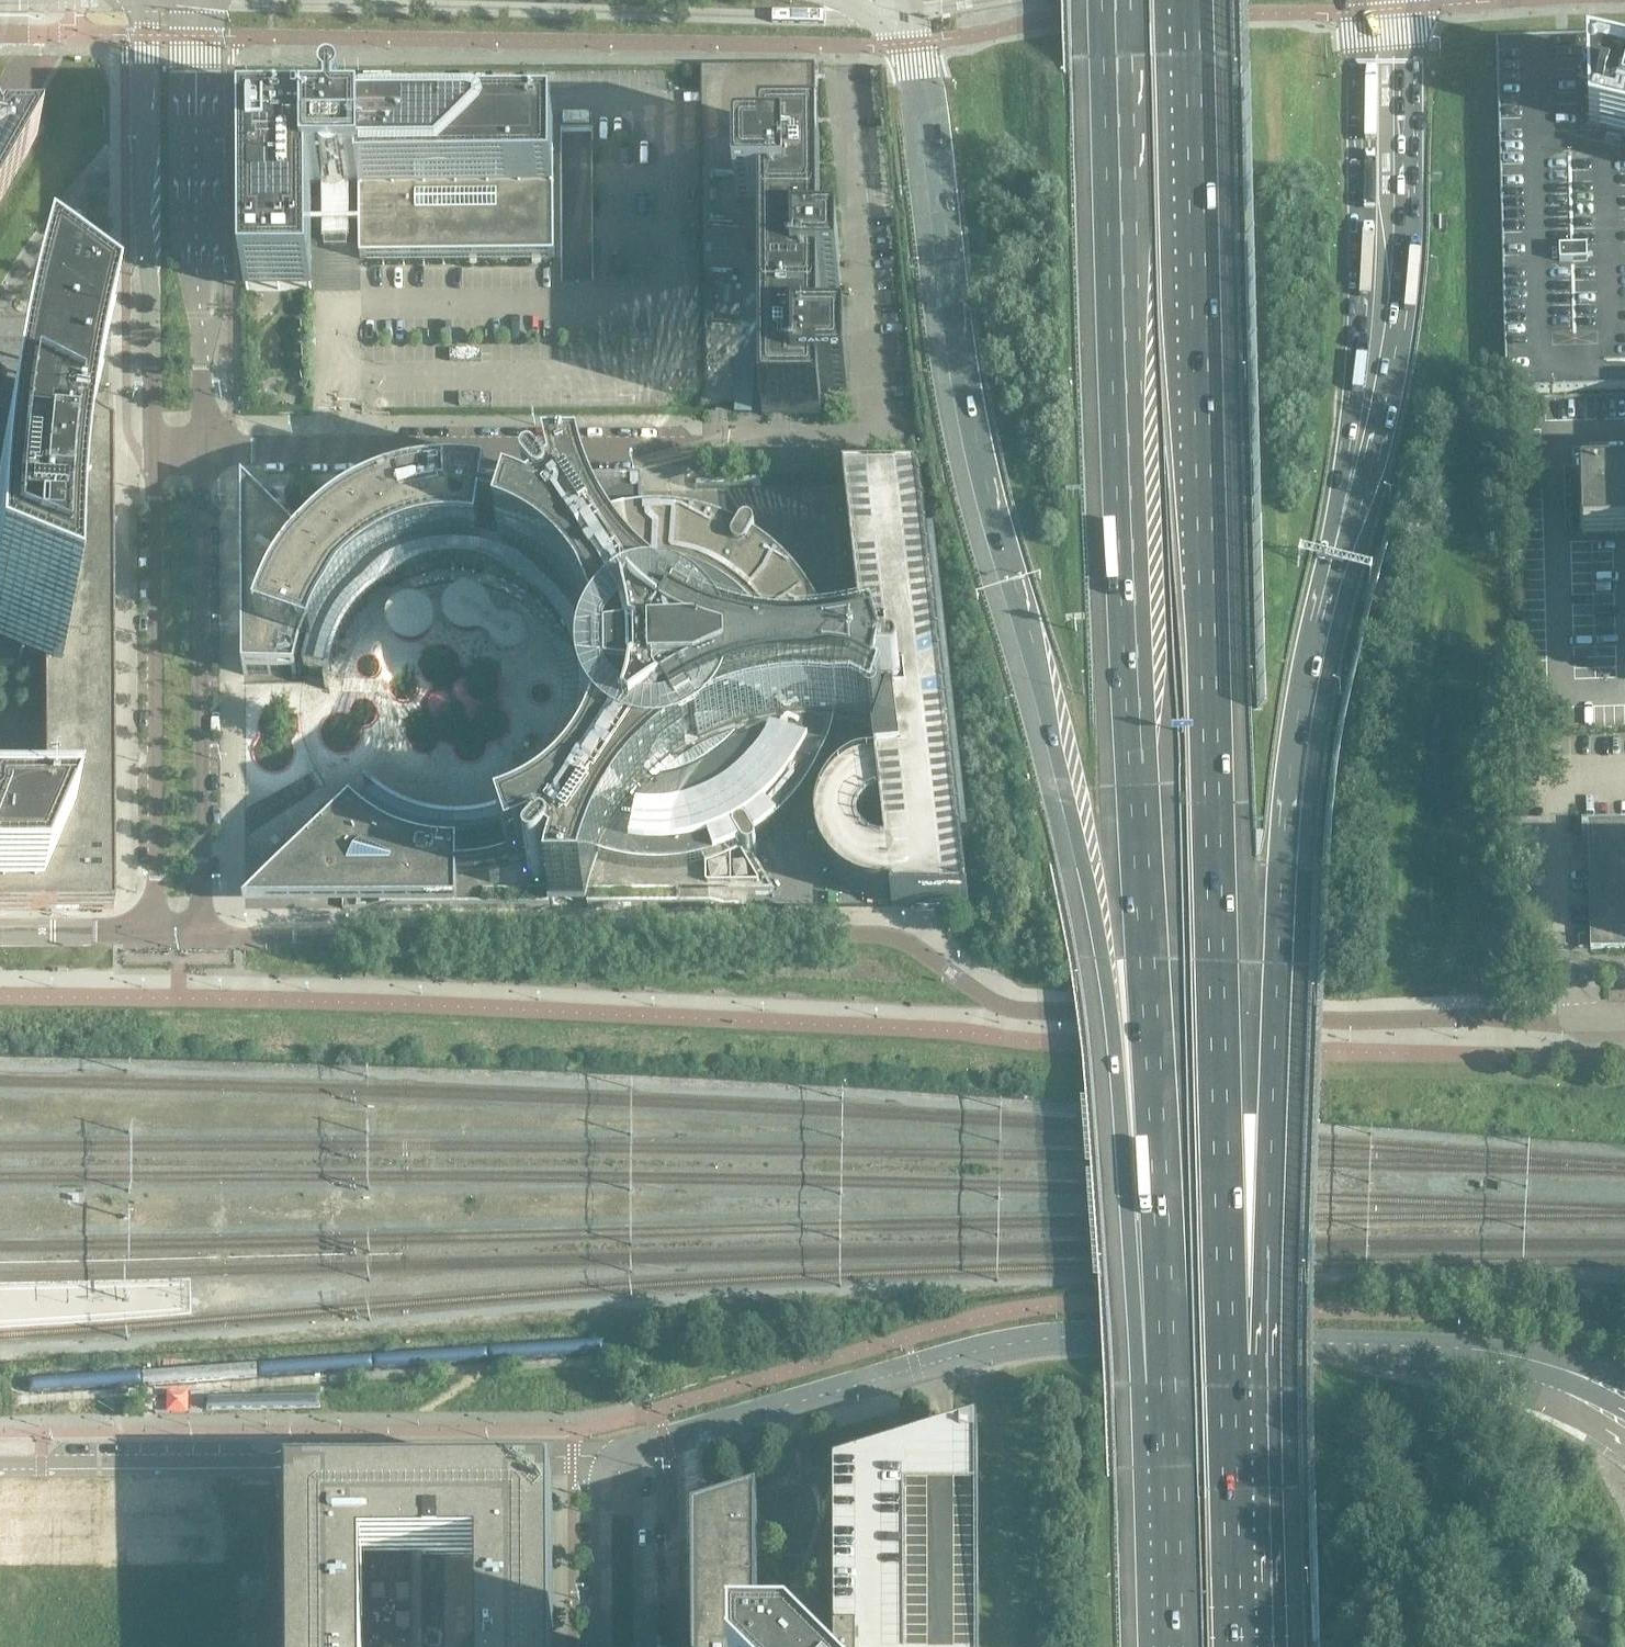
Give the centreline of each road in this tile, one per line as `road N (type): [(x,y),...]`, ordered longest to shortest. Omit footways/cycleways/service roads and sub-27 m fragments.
road 1 (unclassified): [(206,936),(883,935),(915,944),(1004,1008),(1028,1012),(1324,1021),(1624,1015)]
road 2 (motorway): [(909,0),(964,371),(1083,870),(1166,1365)]
road 3 (motorway): [(1108,0),(1119,398),(1166,1365)]
road 4 (motorway): [(1226,1362),(1191,0)]
road 5 (motorway): [(1226,1362),(1271,1133),(1278,826),(1357,450),(1380,294),(1387,47)]
road 6 (tertiary): [(643,1450),(1024,1341),(1080,1335),(1313,1342),(1502,1360)]
road 7 (unclassified): [(206,936),(211,439)]
road 8 (unclassified): [(211,439),(686,442)]
road 9 (unclassified): [(152,467),(154,936)]
road 10 (unclassified): [(148,0),(152,467)]
road 11 (unclassified): [(211,439),(193,214),(189,0)]
road 12 (unclassified): [(270,1460),(329,1450),(596,1459)]
road 13 (motorway): [(1234,1646),(1226,1362)]
road 14 (motorway): [(1166,1365),(1175,1646)]
road 15 (unknown): [(0,1465),(270,1460)]
road 16 (tertiary): [(645,1646),(643,1450)]
road 17 (tertiary): [(596,1459),(598,1646)]
road 18 (unclassified): [(0,935),(154,936)]
road 19 (tertiary): [(1502,1360),(1624,1441)]
road 20 (tertiary): [(1502,1360),(1624,1407)]
road 21 (tertiary): [(1624,1382),(1502,1360)]

